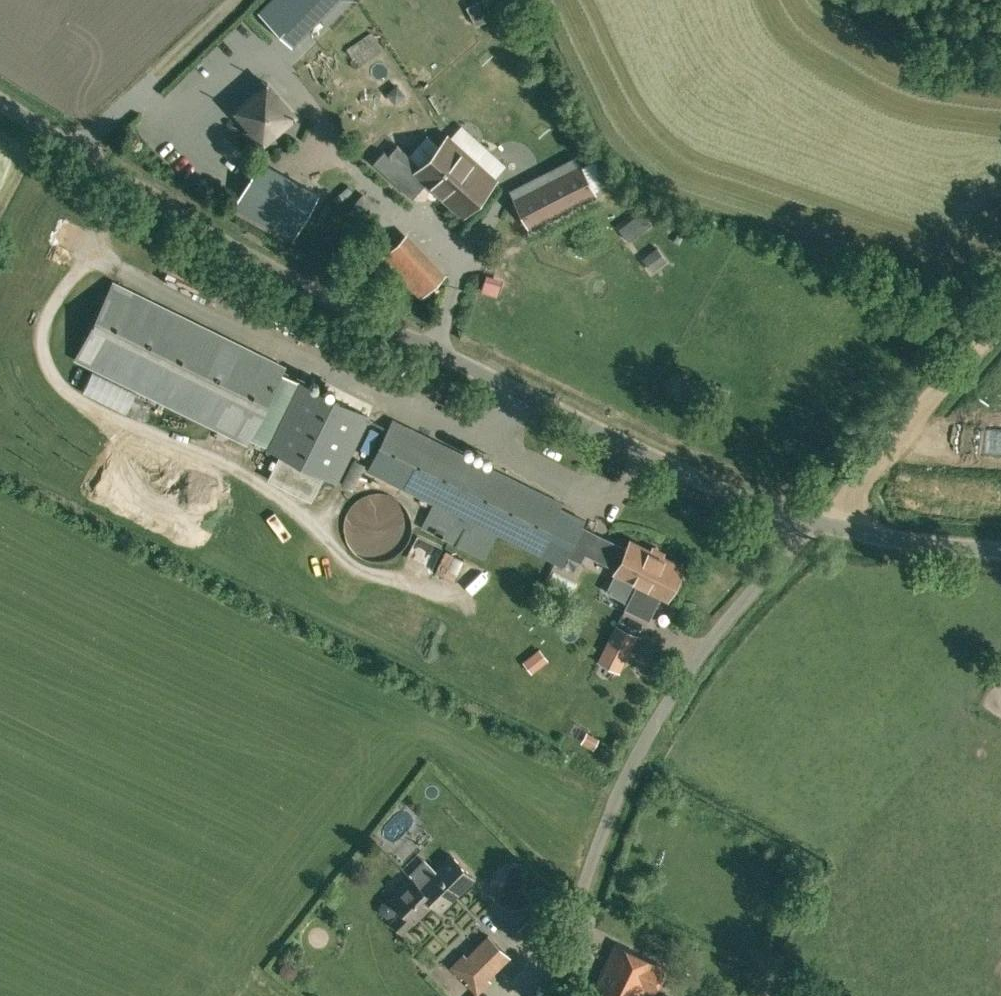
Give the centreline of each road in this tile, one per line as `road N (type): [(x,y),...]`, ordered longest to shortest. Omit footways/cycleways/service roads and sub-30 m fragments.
road 1 (unclassified): [(1000,551),(812,526),(275,272),(0,99)]
road 2 (track): [(812,526),(1000,313)]

